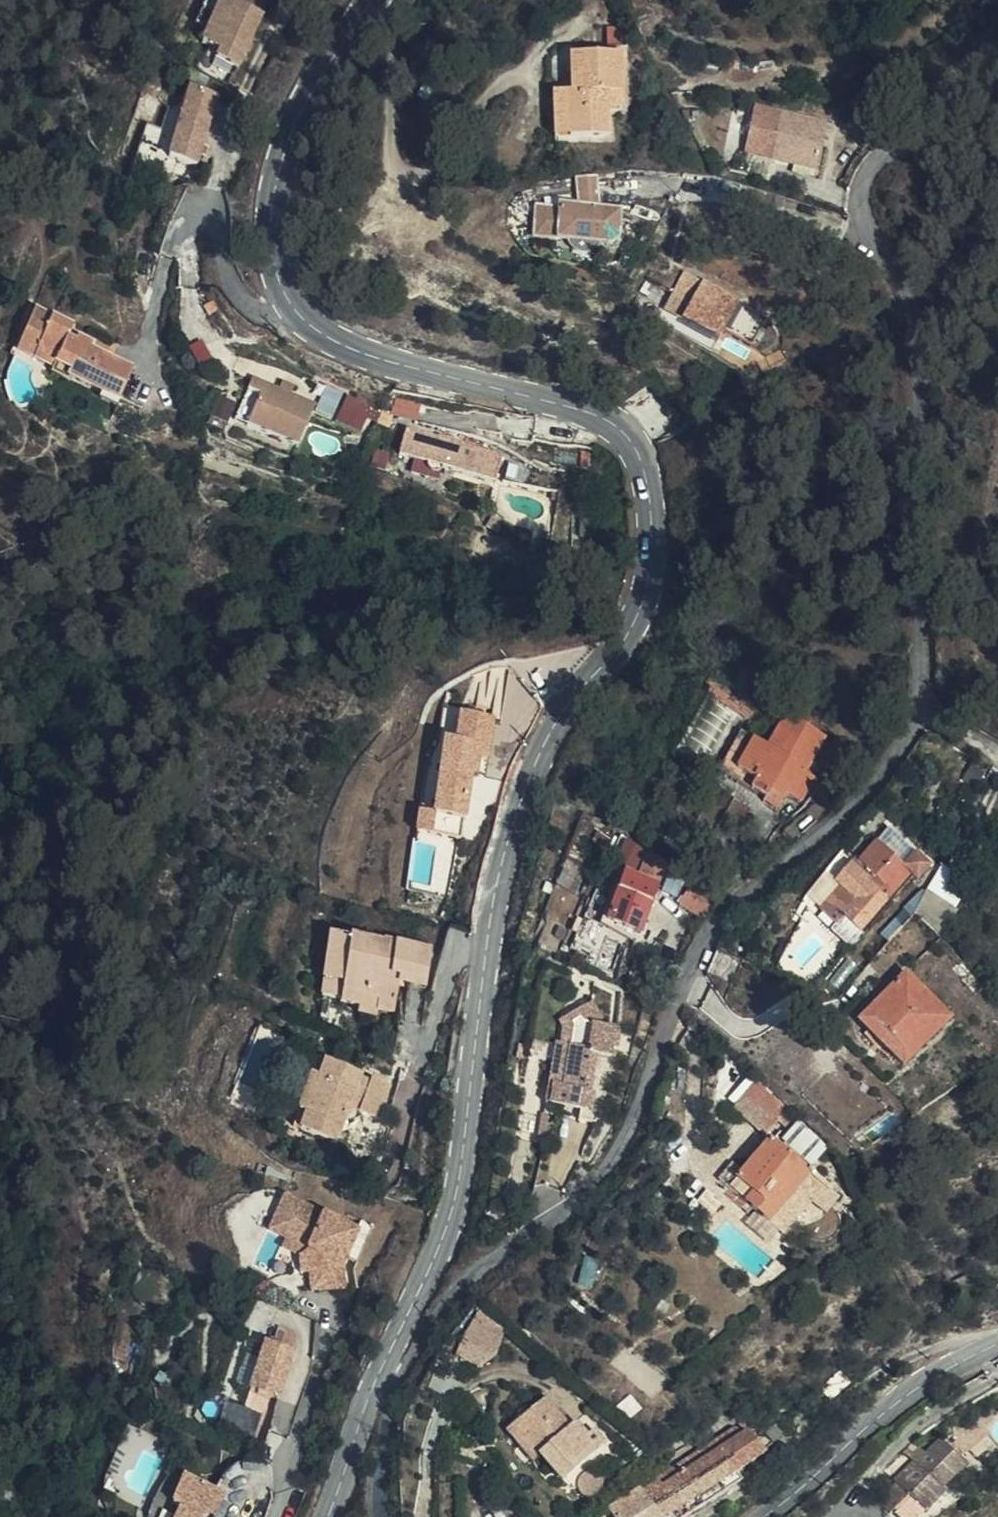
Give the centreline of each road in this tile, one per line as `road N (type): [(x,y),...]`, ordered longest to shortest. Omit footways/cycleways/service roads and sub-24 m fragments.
road 1 (tertiary): [(370,0),(324,64),(286,146),(267,231),(278,287),(305,326),(350,354),(532,398),(605,424),(632,444),(647,479),(651,587),(642,617),(535,770),(509,835),(450,1221),(386,1382)]
road 2 (residential): [(997,37),(929,101),(868,178),(878,259),(916,333),(926,711),(829,830),(737,893),(687,965),(636,1106),(590,1191),(475,1281),(410,1366),(386,1382)]
road 3 (tertiary): [(764,1516),(893,1404),(997,1345)]
road 4 (tertiary): [(386,1382),(329,1516)]

